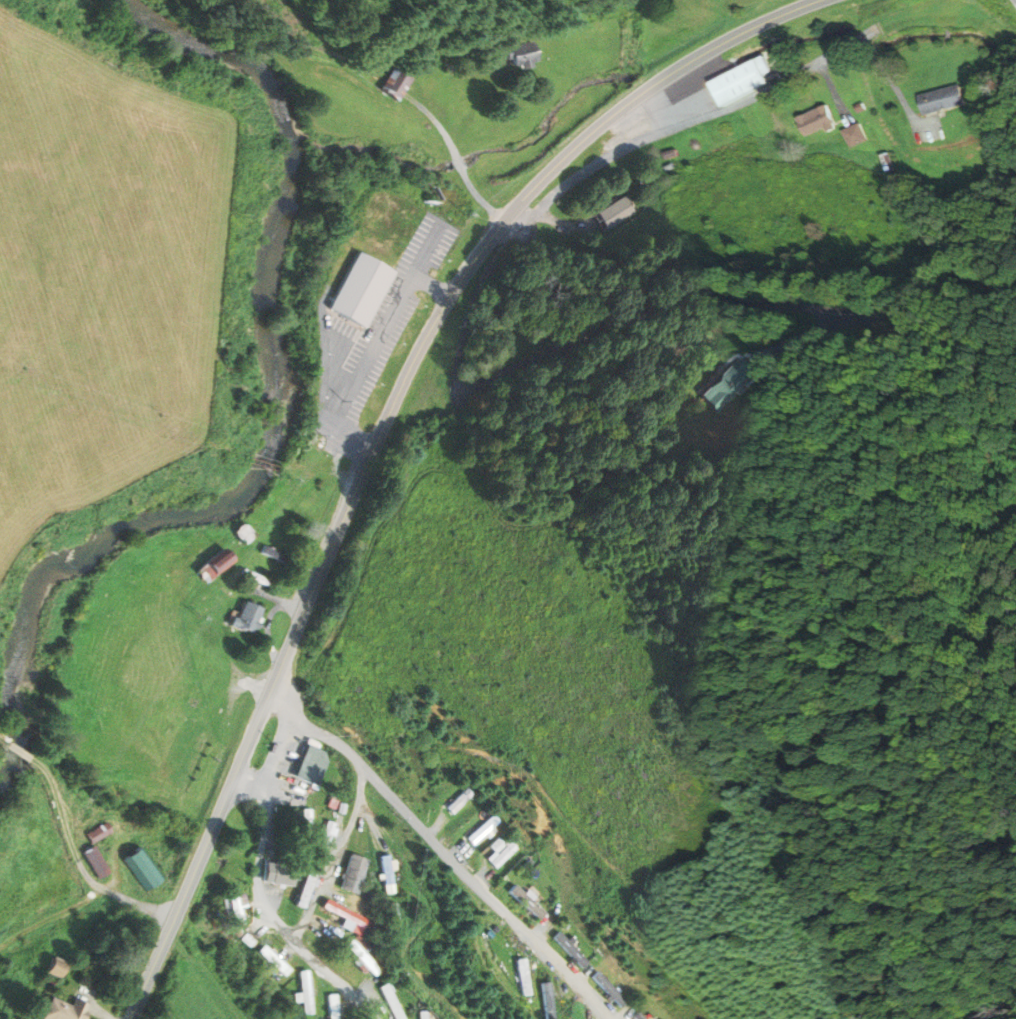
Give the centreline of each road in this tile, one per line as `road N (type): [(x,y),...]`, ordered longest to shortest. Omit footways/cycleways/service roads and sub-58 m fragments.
road 1 (tertiary): [(132,1018),(385,430),(449,302),(514,211),(620,110),(675,70),(819,0)]
road 2 (residential): [(533,216),(476,296),(458,360),(463,391),(617,322),(690,301),(849,313),(838,323)]
road 3 (residential): [(878,28),(770,90),(595,165),(533,216),(514,211)]

